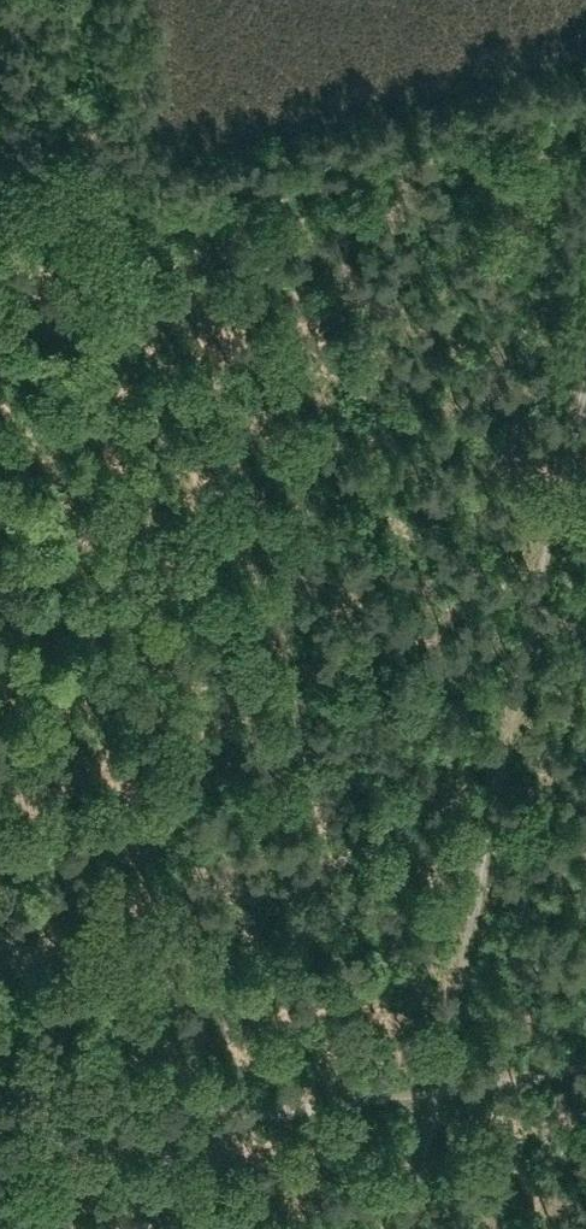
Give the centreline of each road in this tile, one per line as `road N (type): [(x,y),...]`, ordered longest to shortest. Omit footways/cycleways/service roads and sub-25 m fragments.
road 1 (track): [(0,279),(66,267),(283,445),(517,603),(421,1099)]
road 2 (track): [(66,267),(154,209),(585,102)]
road 3 (track): [(0,1136),(421,1099)]
road 4 (track): [(517,603),(585,268)]
road 5 (track): [(585,1063),(421,1099)]
road 6 (track): [(421,1099),(396,1228)]

